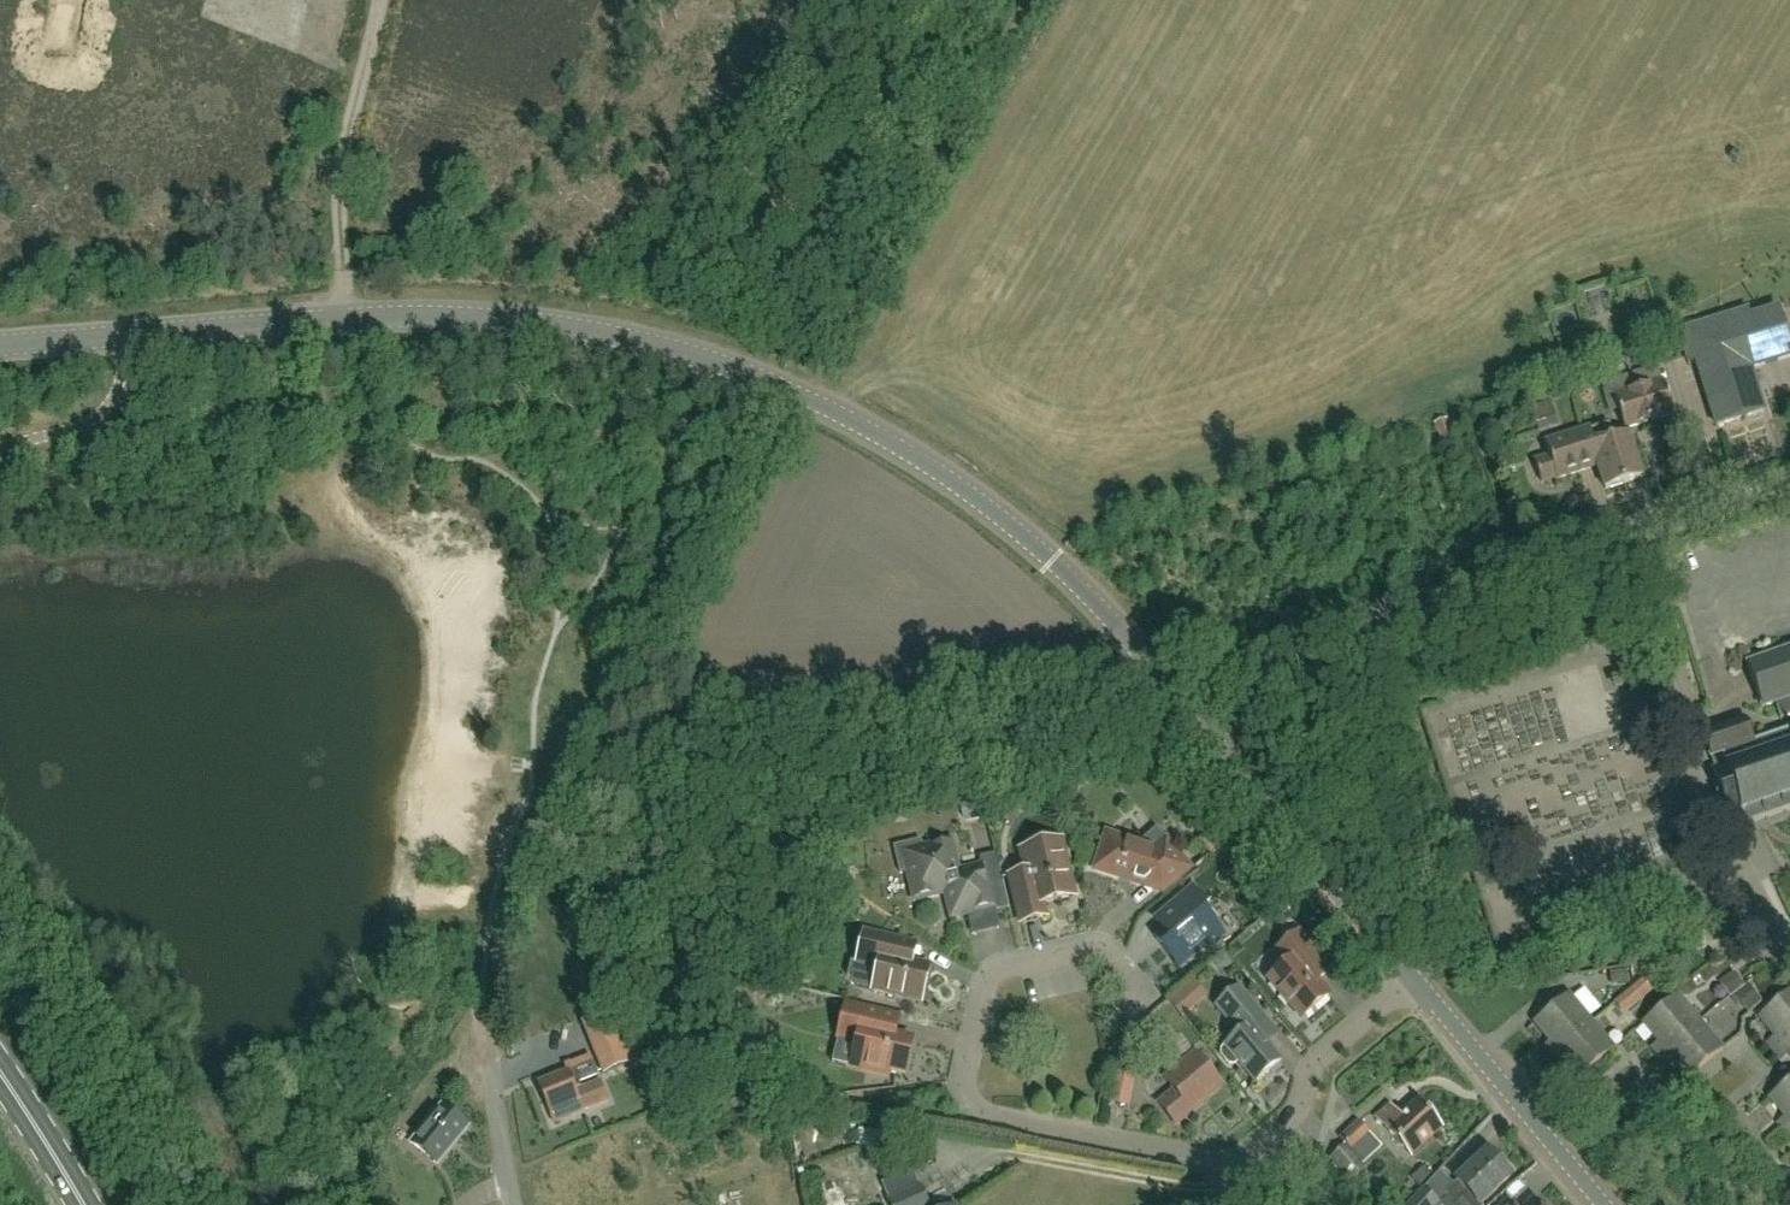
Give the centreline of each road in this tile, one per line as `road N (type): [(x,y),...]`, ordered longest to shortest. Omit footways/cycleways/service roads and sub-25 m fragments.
road 1 (unclassified): [(1239,1161),(1091,1140),(986,1115),(972,1089),(993,981),(1081,947),(1114,952),(1144,989)]
road 2 (unclassified): [(1182,693),(1635,528)]
road 3 (tertiary): [(1182,693),(996,515),(807,397)]
road 4 (tertiary): [(346,320),(449,316),(604,335),(807,397)]
road 5 (unclassified): [(1789,950),(1705,786),(1635,528)]
road 6 (tertiary): [(1413,981),(1182,693)]
road 7 (tertiary): [(346,320),(0,344)]
road 8 (track): [(373,0),(337,188),(346,320)]
road 9 (tertiary): [(1603,1204),(1413,981)]
road 10 (unclassified): [(1239,1161),(1292,1115),(1325,1049),(1413,981)]
road 11 (unclassified): [(1635,528),(1789,476)]
road 12 (primary): [(86,1204),(0,1069)]
road 13 (unclassified): [(516,1204),(489,1064)]

